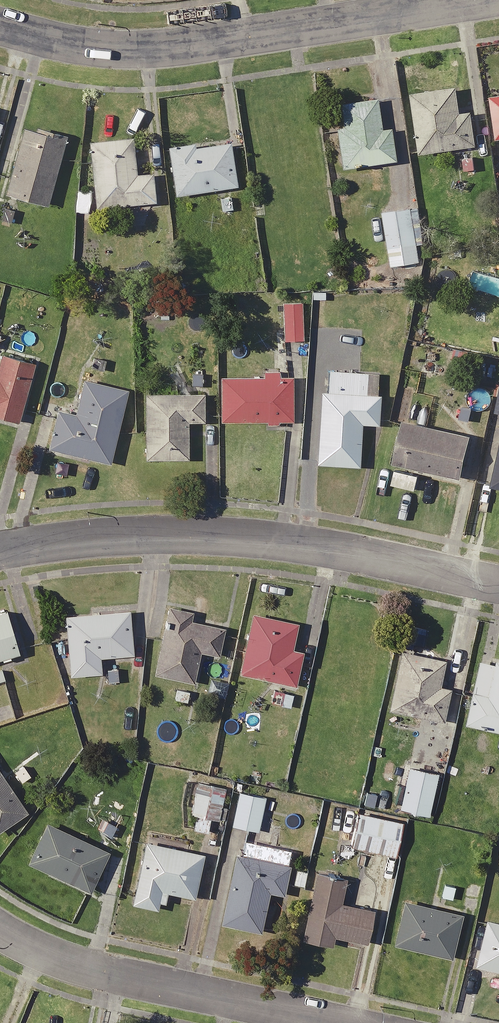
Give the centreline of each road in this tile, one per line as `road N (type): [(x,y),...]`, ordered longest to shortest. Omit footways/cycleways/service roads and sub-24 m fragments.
road 1 (residential): [(0,553),(166,534),(237,537),(498,586)]
road 2 (residential): [(0,27),(103,49),(182,48),(488,0)]
road 3 (residential): [(0,931),(89,972),(335,1022)]

